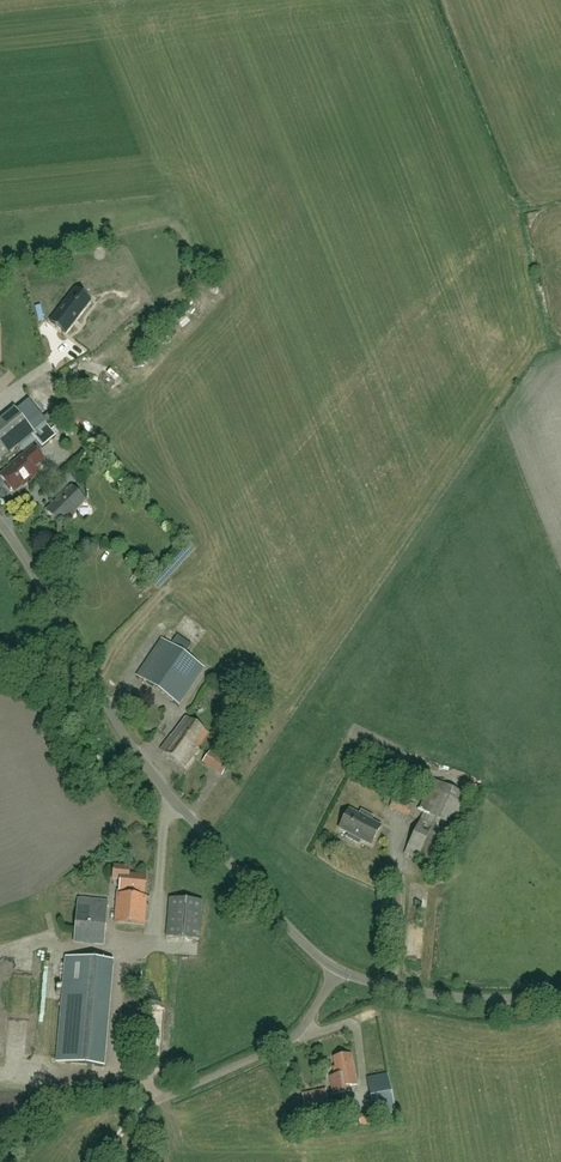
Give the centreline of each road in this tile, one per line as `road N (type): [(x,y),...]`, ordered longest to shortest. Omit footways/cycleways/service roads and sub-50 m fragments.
road 1 (unclassified): [(338,972),(151,775),(0,521)]
road 2 (unclassified): [(338,972),(290,1040),(155,1102),(103,1161)]
road 3 (unclassified): [(560,996),(430,996),(338,972)]

